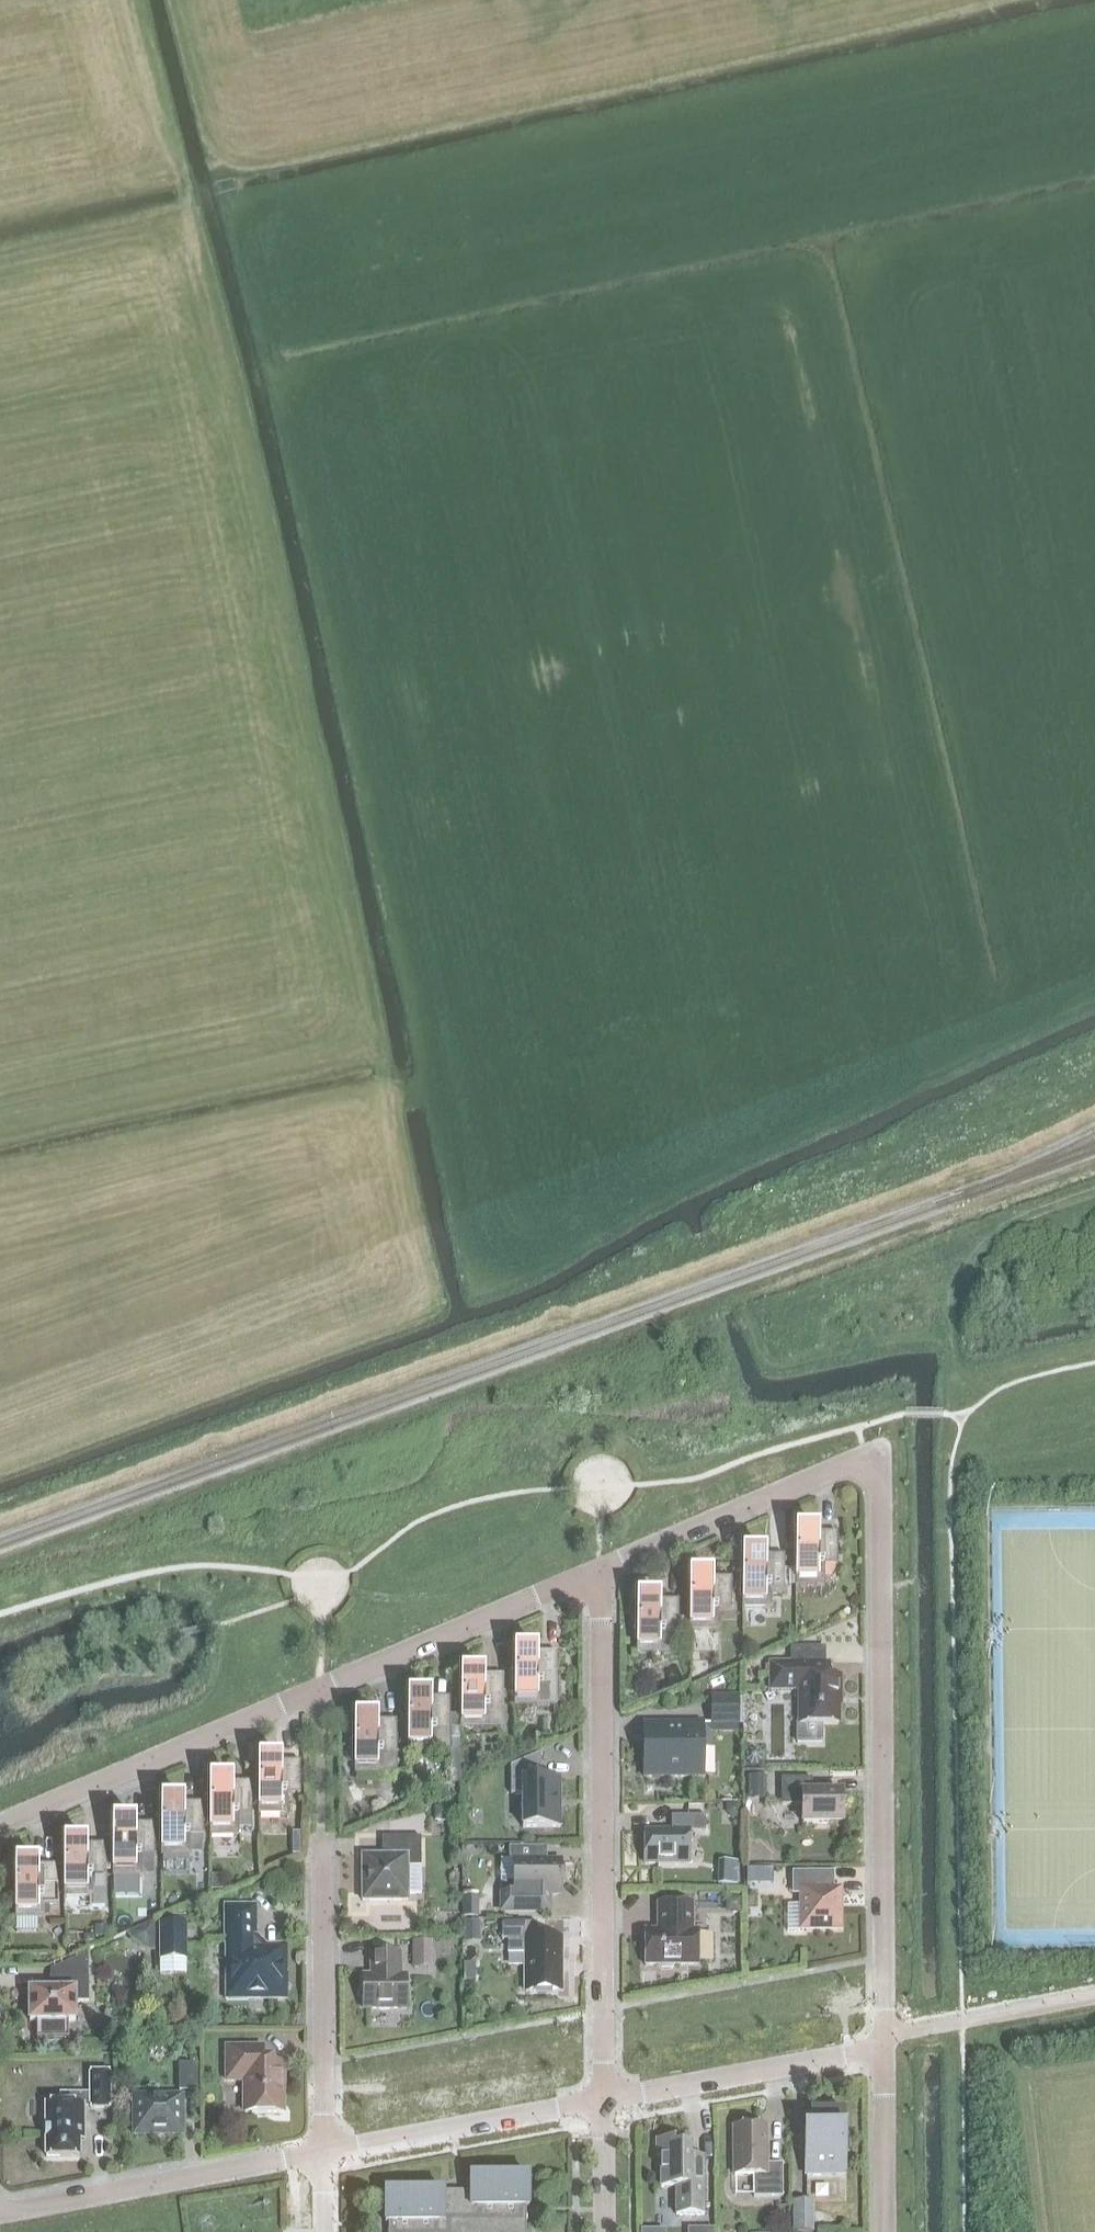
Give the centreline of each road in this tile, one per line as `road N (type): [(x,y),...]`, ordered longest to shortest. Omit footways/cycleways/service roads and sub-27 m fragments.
road 1 (residential): [(0,1824),(602,1579)]
road 2 (residential): [(884,2046),(875,1466)]
road 3 (unclassified): [(604,2101),(602,1579)]
road 4 (unclassified): [(0,2211),(324,2154)]
road 5 (residential): [(324,2154),(322,1838)]
road 6 (residential): [(602,1579),(864,1455),(875,1466)]
road 7 (unclassified): [(604,2101),(884,2046)]
road 8 (unclassified): [(324,2154),(604,2101)]
road 9 (residential): [(883,2231),(884,2046)]
road 10 (unclassified): [(607,2231),(604,2101)]

